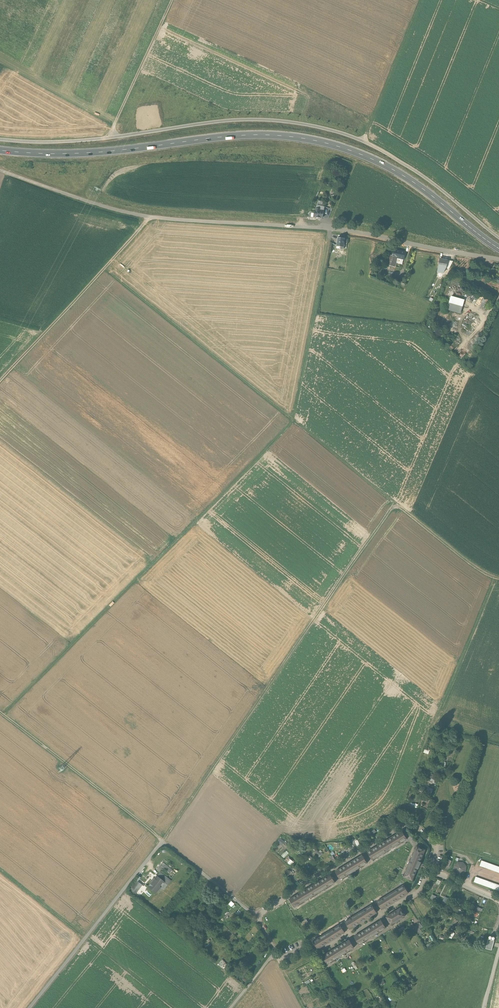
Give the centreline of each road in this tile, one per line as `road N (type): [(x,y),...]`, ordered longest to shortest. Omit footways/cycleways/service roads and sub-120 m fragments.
road 1 (track): [(5,715),(295,421),(330,221),(351,174)]
road 2 (secondary): [(498,249),(394,170),(312,139),(245,135),(83,153),(0,150)]
road 3 (track): [(104,270),(498,577)]
road 4 (track): [(163,841),(395,501)]
road 5 (residential): [(274,950),(257,914),(405,824),(434,843),(430,867)]
road 6 (track): [(0,381),(147,216)]
road 7 (track): [(163,841),(29,1007)]
road 8 (track): [(0,711),(163,841)]
road 9 (residential): [(430,867),(413,894),(322,951),(305,944),(278,957),(274,950)]
road 10 (track): [(363,141),(423,0)]
road 11 (track): [(172,0),(108,139)]

